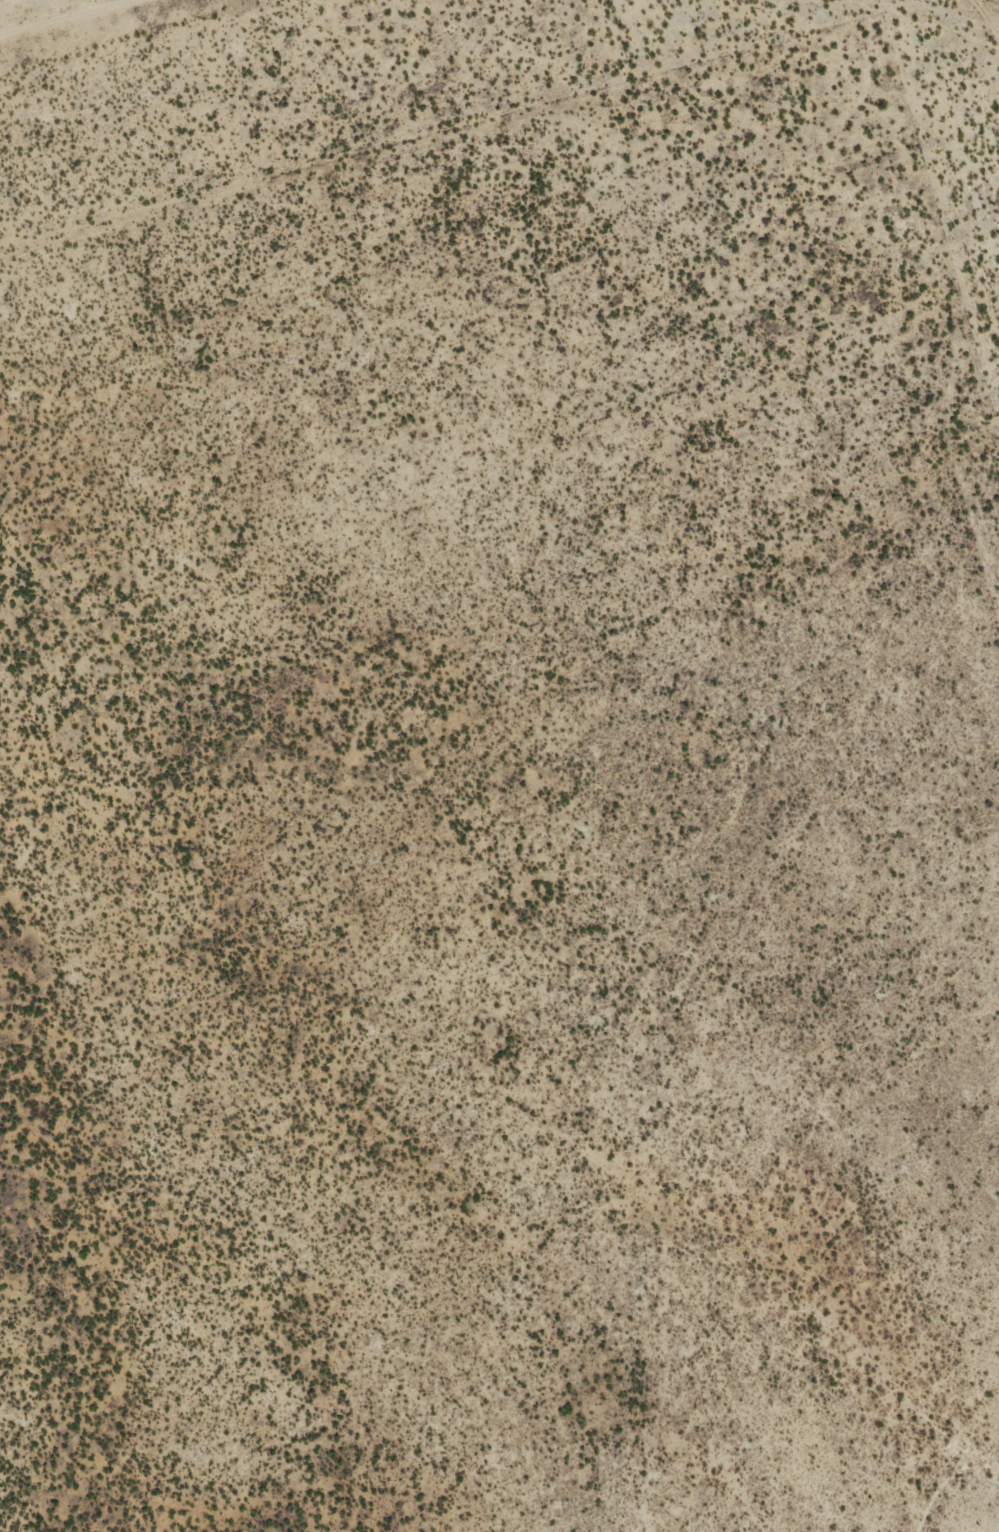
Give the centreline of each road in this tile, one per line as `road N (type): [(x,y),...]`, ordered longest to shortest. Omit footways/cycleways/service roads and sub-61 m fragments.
road 1 (track): [(658,1531),(680,1315),(651,1183),(663,1053),(701,970),(778,883),(814,772),(922,594),(970,486),(959,435),(998,422)]

